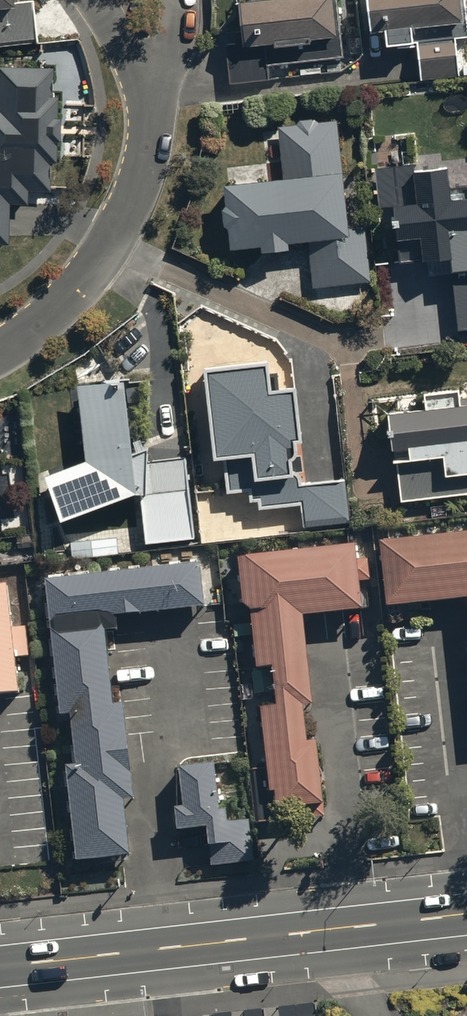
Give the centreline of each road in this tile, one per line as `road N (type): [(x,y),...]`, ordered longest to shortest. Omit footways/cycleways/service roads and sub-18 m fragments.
road 1 (secondary): [(466,914),(0,967)]
road 2 (residential): [(0,356),(36,331),(109,251),(139,190),(158,95)]

